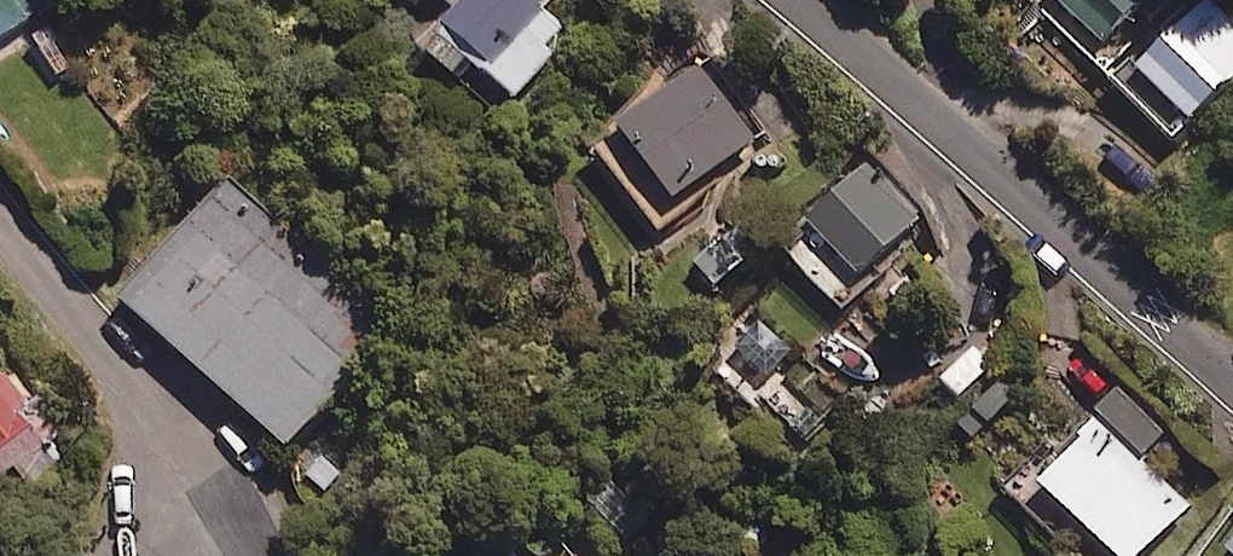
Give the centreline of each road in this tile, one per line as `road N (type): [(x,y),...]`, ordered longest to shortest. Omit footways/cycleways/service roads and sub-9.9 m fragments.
road 1 (residential): [(1232,385),(802,0)]
road 2 (residential): [(0,209),(105,342),(152,420),(198,555)]

